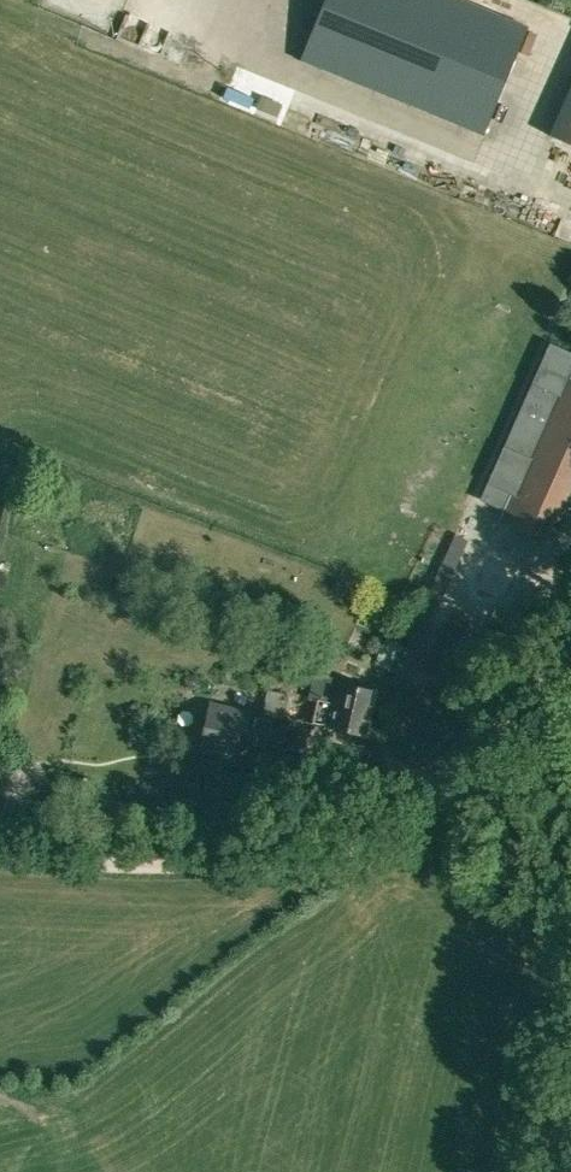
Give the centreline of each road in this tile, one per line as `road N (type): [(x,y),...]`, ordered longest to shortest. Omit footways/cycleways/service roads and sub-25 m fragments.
road 1 (track): [(570,650),(414,811),(372,835),(297,851),(128,864),(0,858)]

